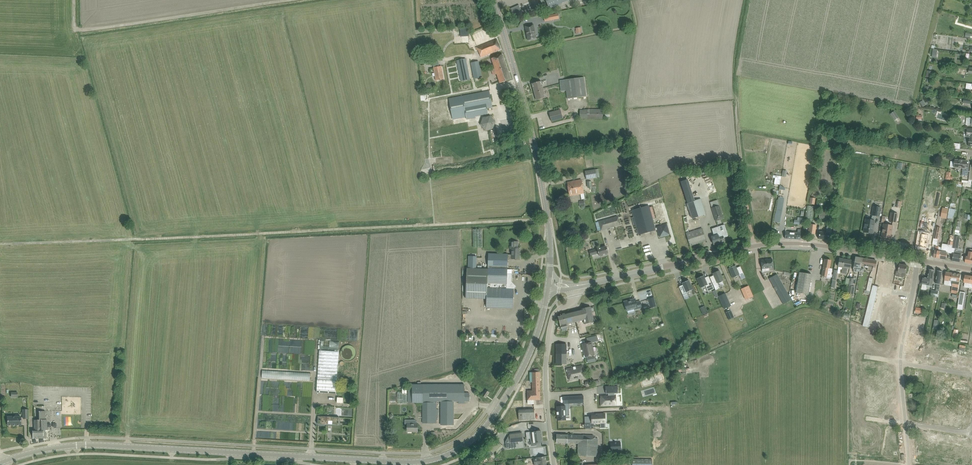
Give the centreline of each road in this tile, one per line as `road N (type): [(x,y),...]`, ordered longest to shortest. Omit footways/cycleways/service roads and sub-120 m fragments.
road 1 (secondary): [(5,461),(87,445),(441,457),(478,434),(516,380),(549,284)]
road 2 (tertiary): [(577,285),(771,244),(918,261)]
road 3 (secondary): [(549,284),(550,233),(535,147),(494,0)]
road 4 (unclassified): [(554,464),(549,333),(555,312),(576,299),(577,285)]

